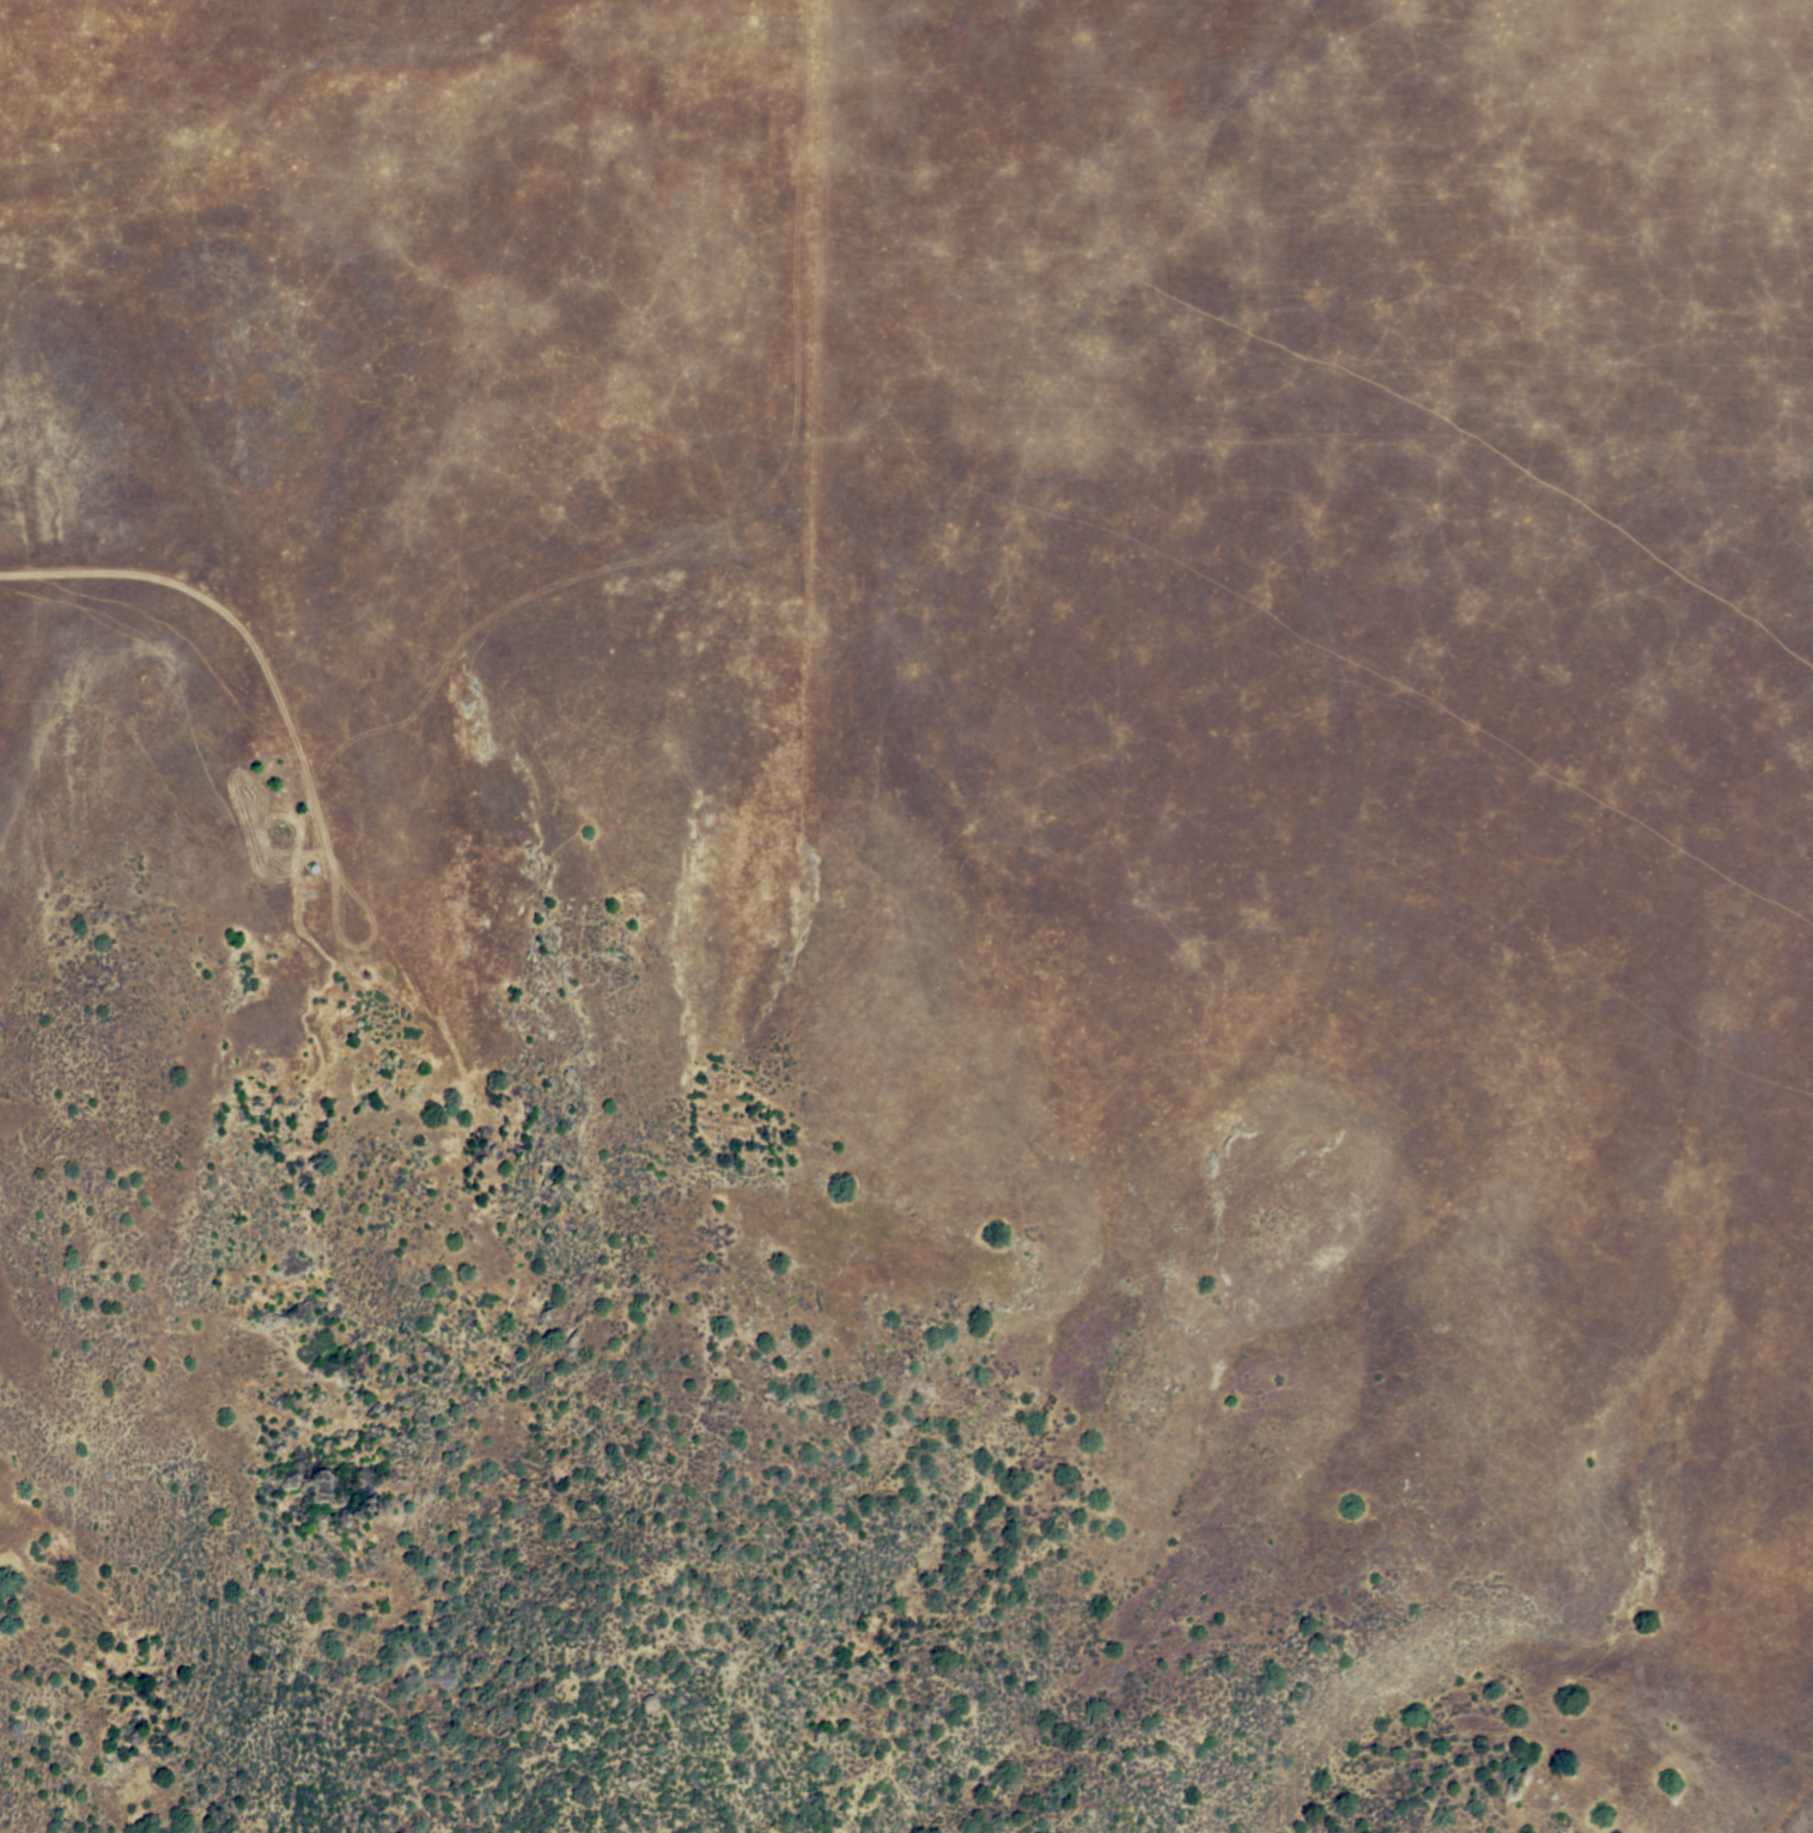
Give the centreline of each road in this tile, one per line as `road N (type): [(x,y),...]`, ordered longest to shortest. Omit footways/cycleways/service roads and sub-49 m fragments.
road 1 (track): [(0,577),(148,577),(199,592),(241,625),(300,753),(336,877)]
road 2 (track): [(336,877),(339,937),(349,948),(367,948),(373,936),(366,913),(336,877)]

